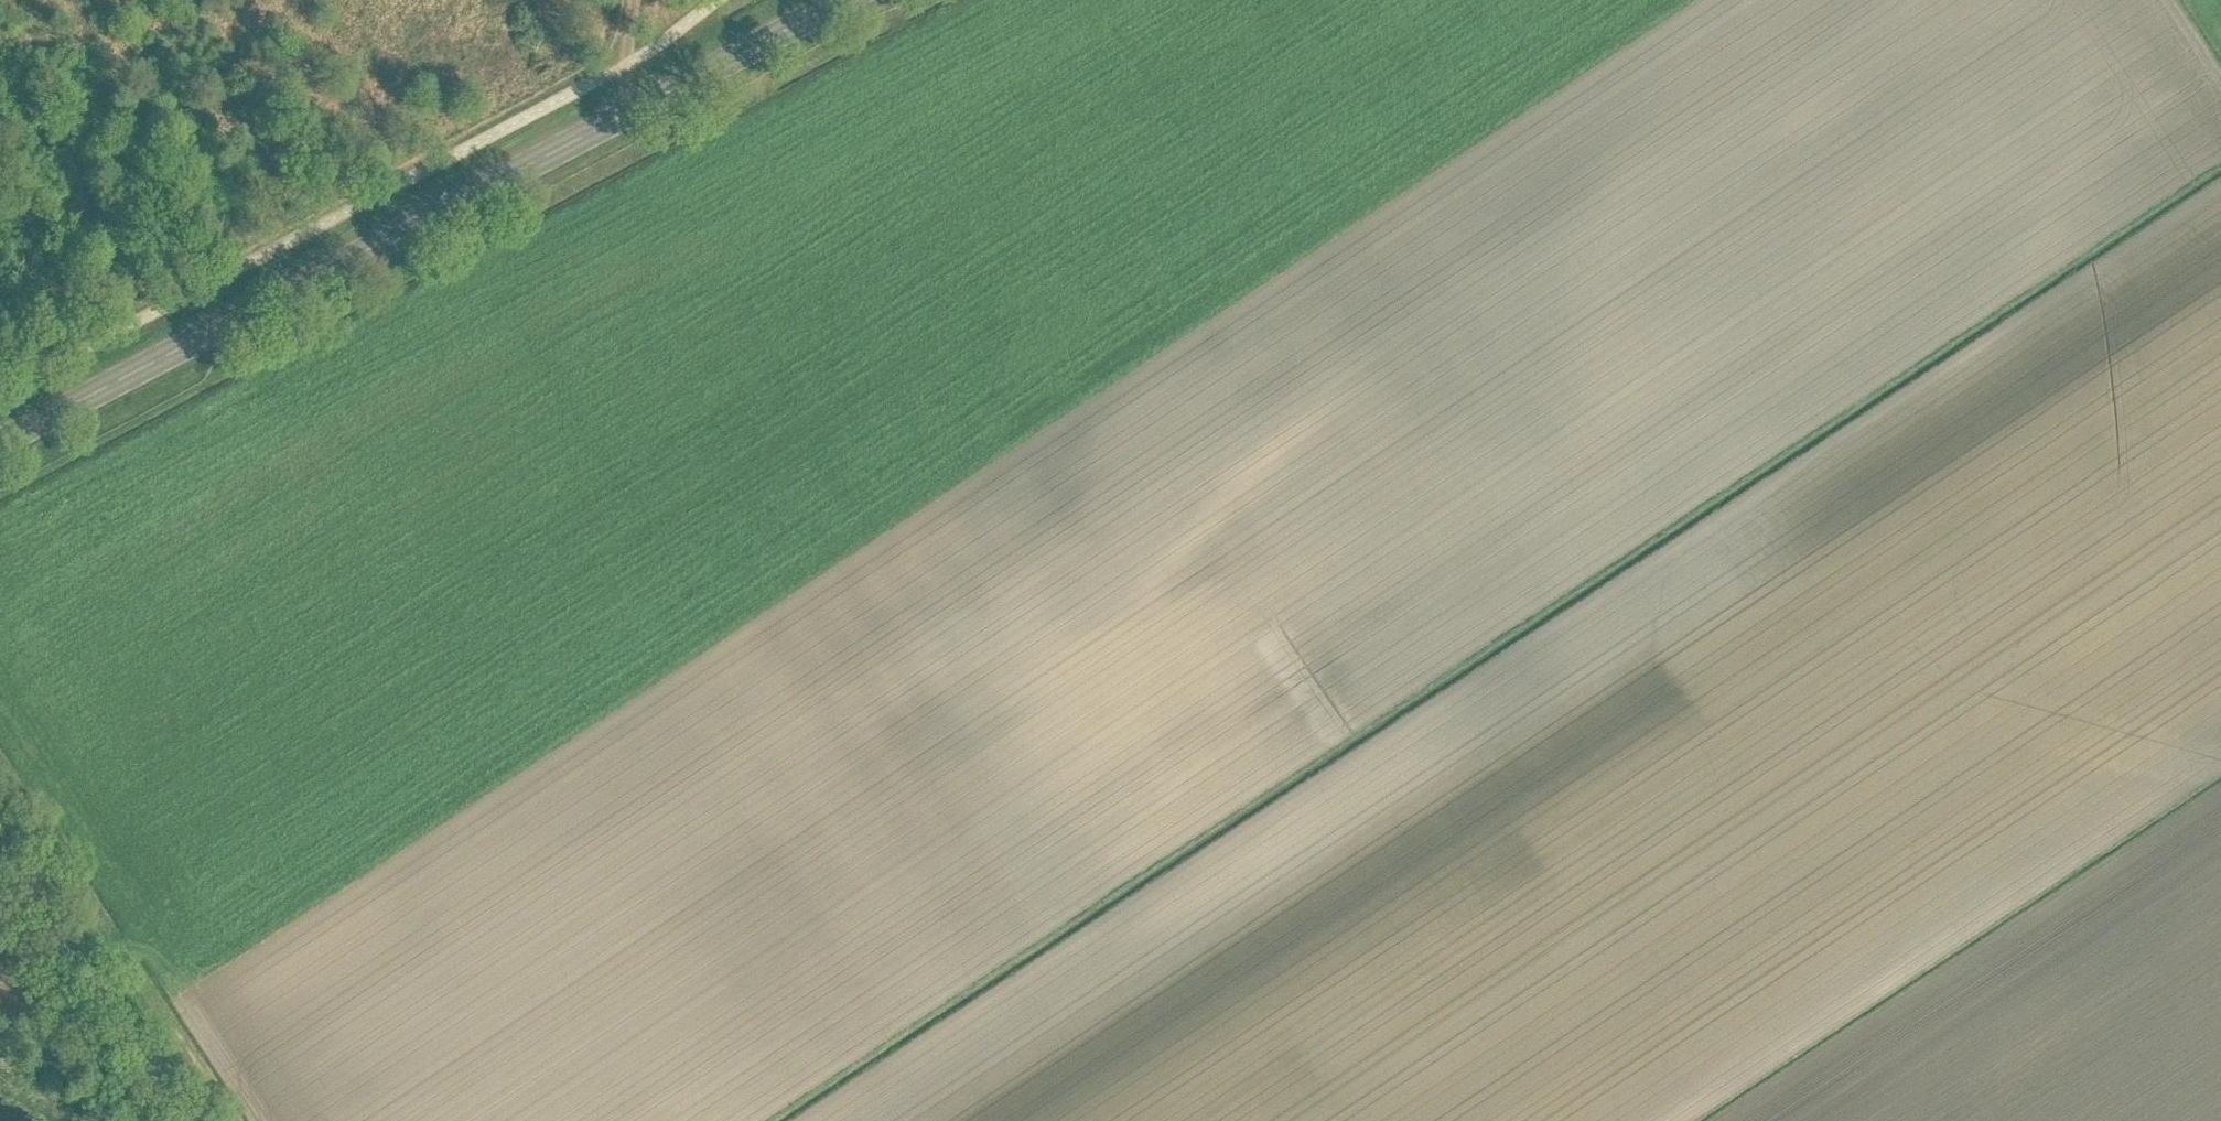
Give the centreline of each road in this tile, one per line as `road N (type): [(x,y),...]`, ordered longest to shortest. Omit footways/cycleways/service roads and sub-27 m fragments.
road 1 (primary): [(0,443),(839,0)]
road 2 (unclassified): [(183,1120),(0,840)]

